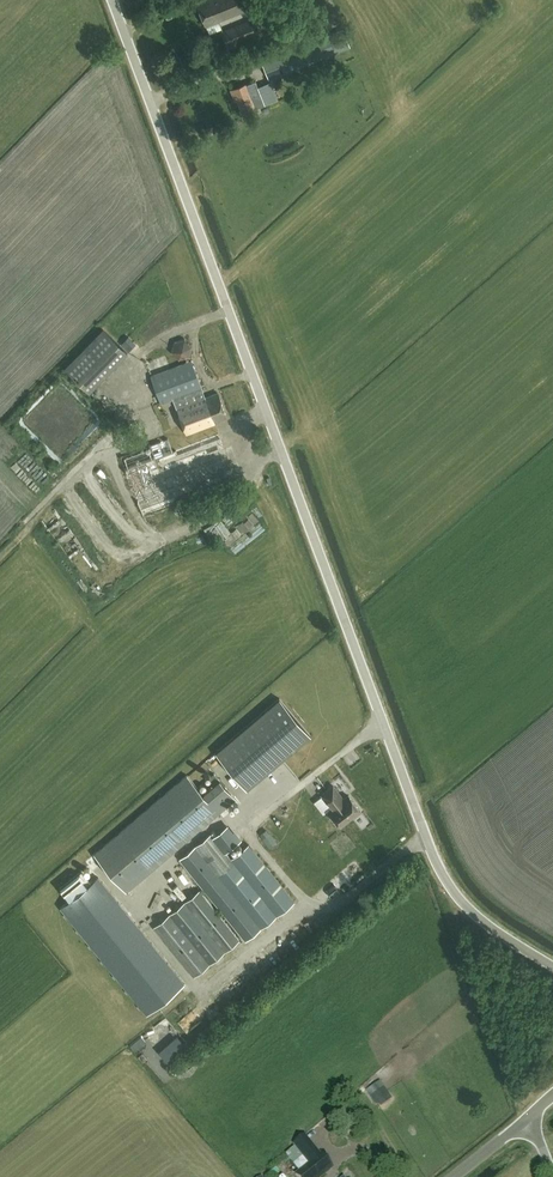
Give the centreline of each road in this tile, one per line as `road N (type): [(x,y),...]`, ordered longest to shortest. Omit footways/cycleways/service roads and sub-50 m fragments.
road 1 (unclassified): [(552,965),(481,918),(437,861),(117,0)]

